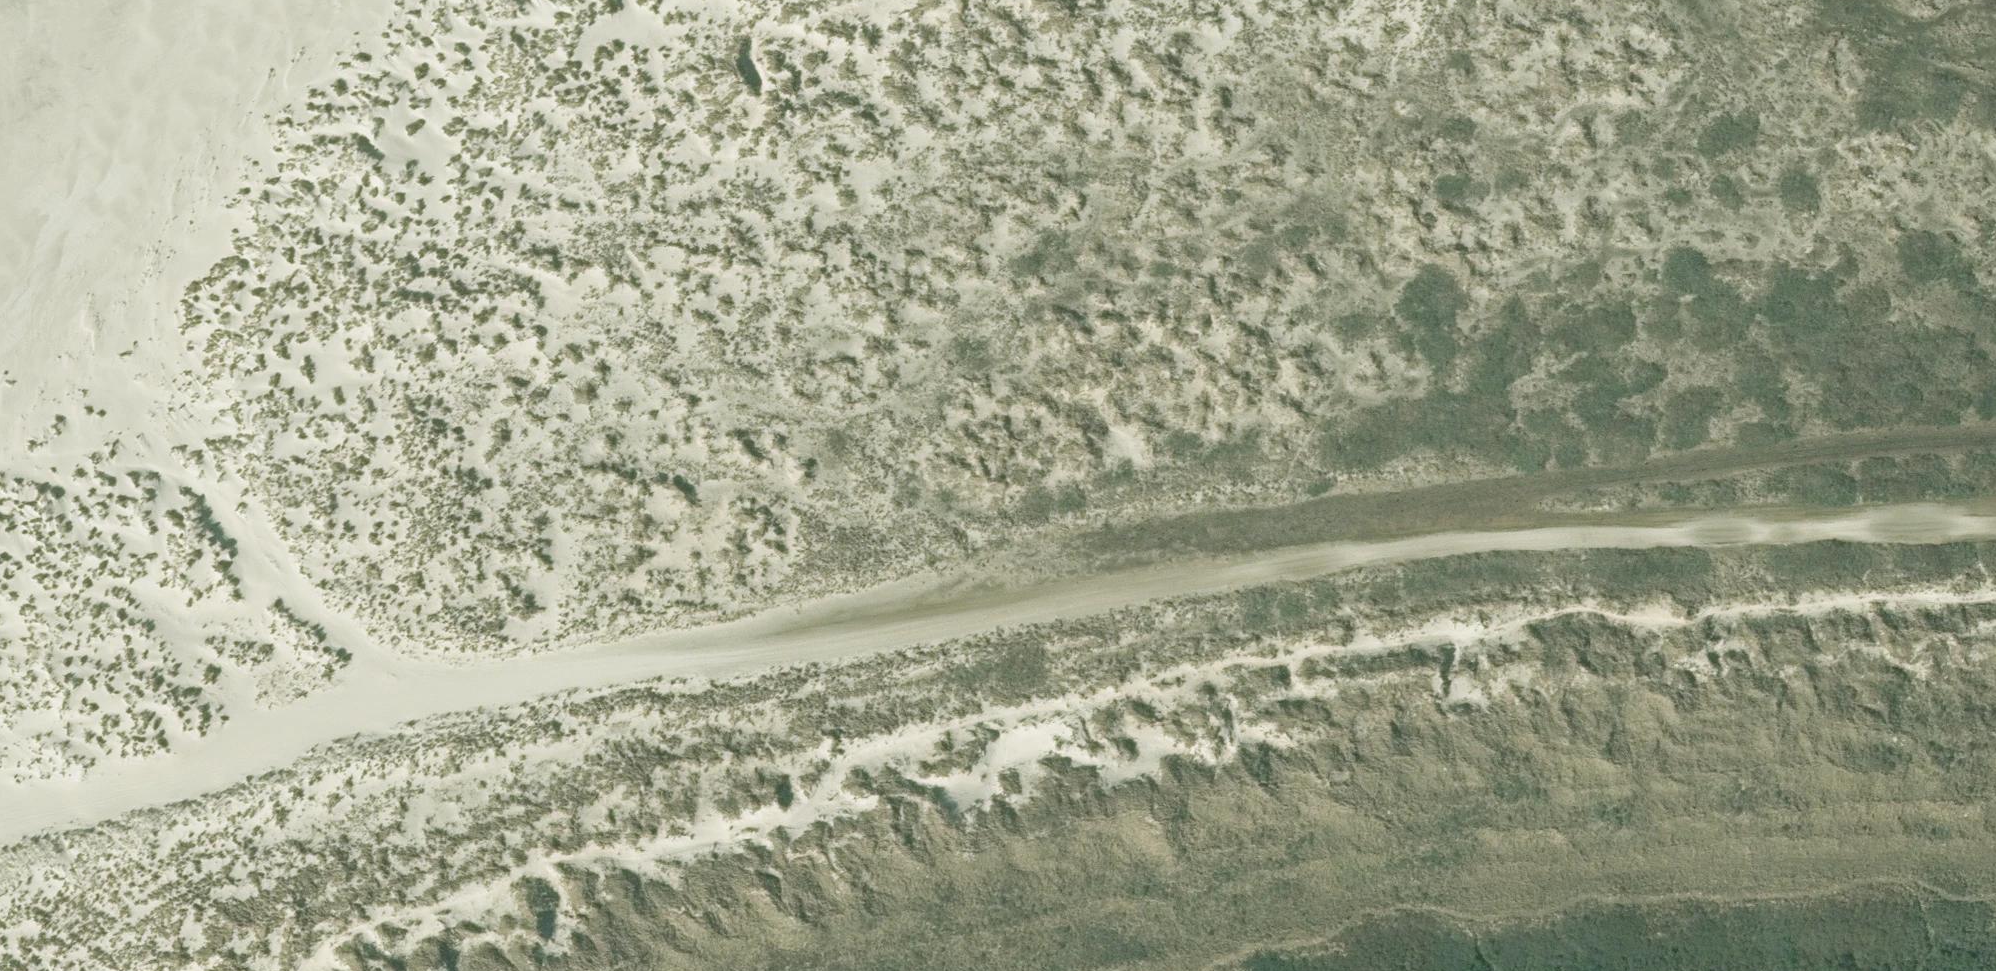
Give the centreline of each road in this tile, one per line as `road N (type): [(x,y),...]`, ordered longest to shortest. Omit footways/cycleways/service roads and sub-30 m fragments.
road 1 (track): [(0,833),(259,749),(924,619),(1603,542),(1995,521)]

